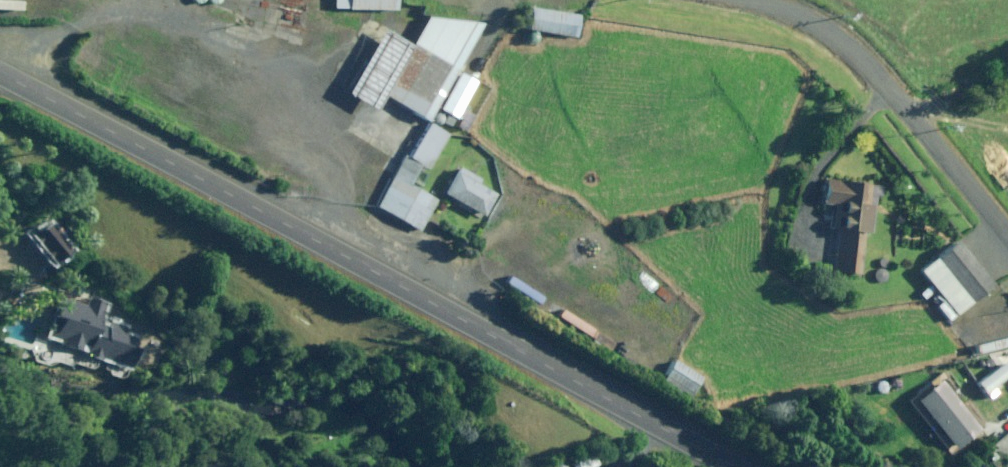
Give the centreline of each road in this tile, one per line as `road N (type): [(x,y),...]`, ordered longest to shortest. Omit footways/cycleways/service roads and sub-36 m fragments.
road 1 (secondary): [(732,466),(0,69)]
road 2 (residential): [(750,0),(794,13),(854,50),(1007,242)]

